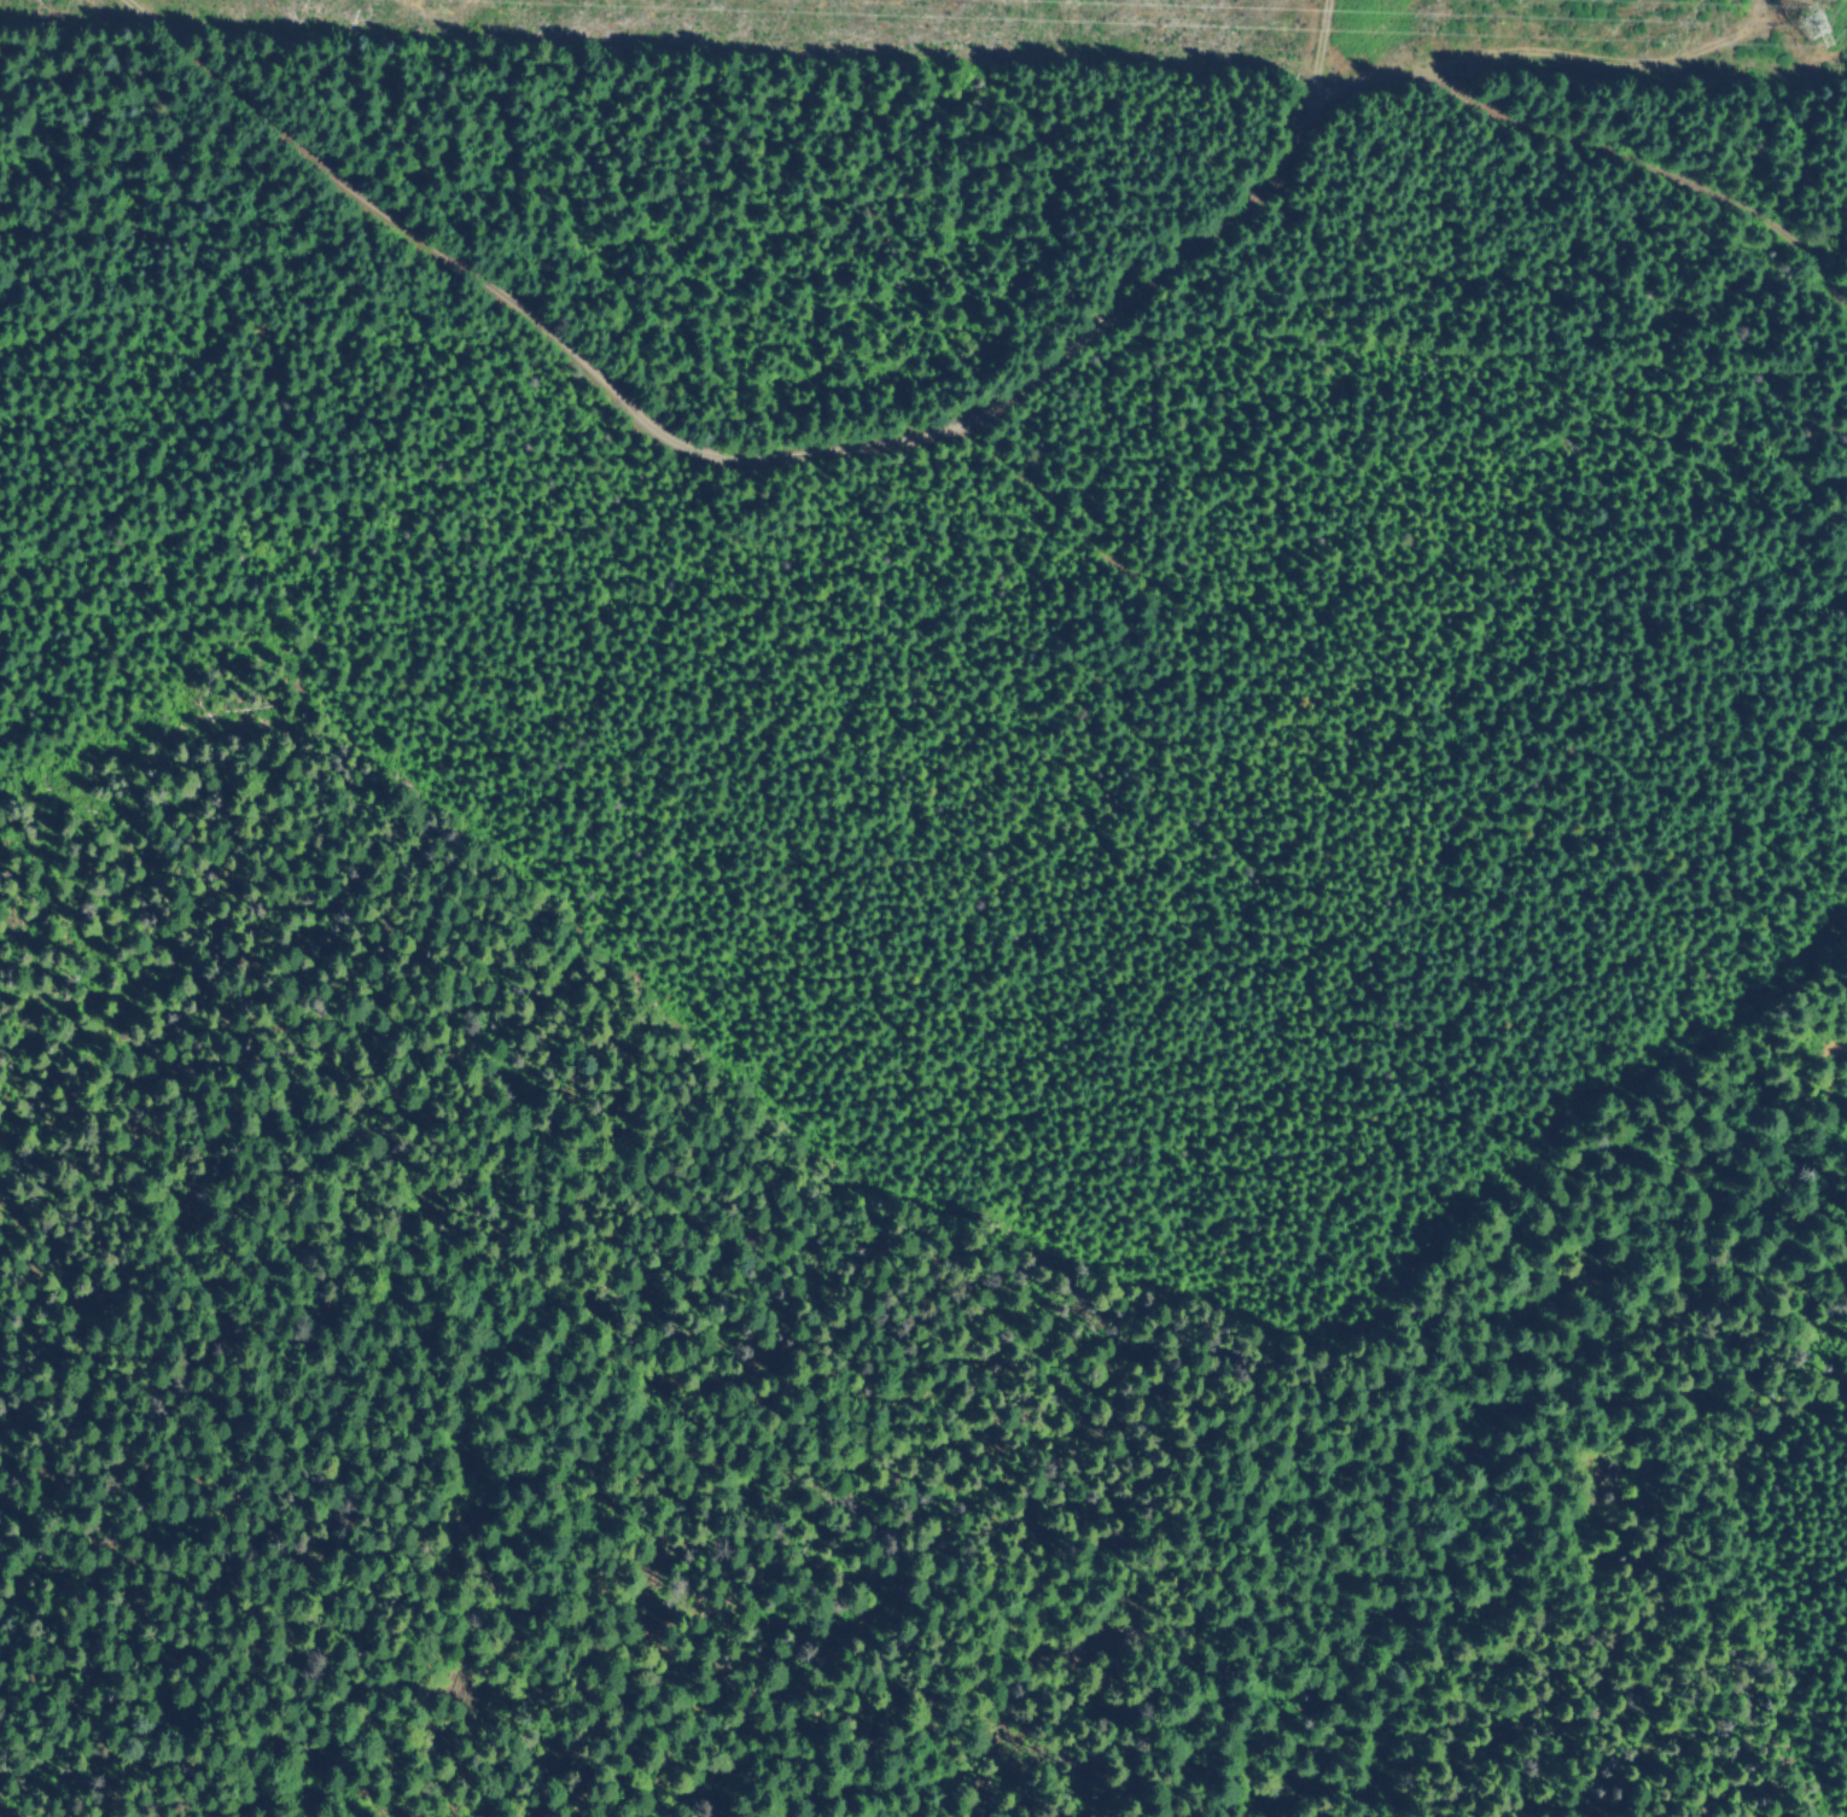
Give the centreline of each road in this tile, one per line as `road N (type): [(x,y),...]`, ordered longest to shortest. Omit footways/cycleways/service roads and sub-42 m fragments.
road 1 (track): [(138,0),(663,421),(740,447),(902,424),(983,400),(1194,223),(1319,82),(1365,63),(1417,63),(1509,112),(1685,168),(1800,241),(1846,313)]

